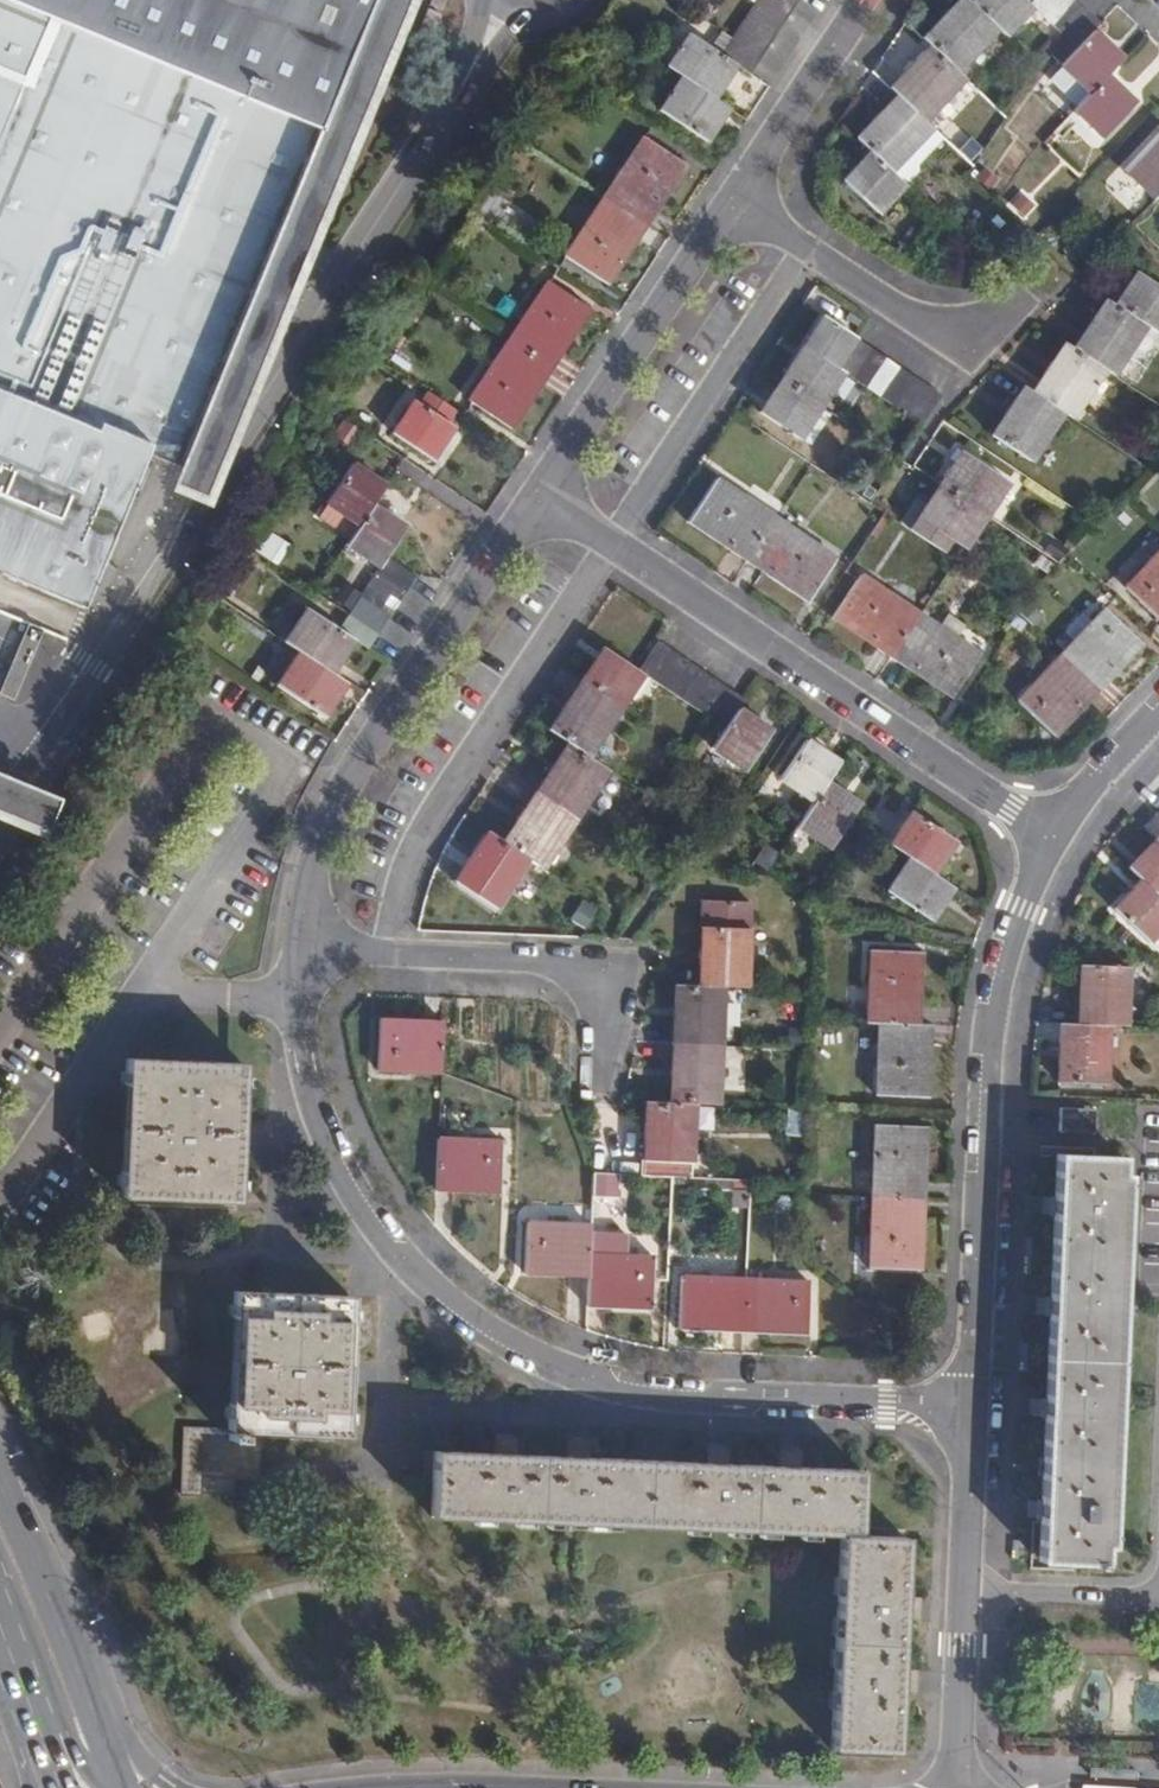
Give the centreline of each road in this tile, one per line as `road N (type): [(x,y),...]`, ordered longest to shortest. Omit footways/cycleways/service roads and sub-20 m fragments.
road 1 (residential): [(312,954),(316,1123),(393,1247),(501,1349),(571,1373),(973,1406)]
road 2 (residential): [(542,495),(1049,835)]
road 3 (residential): [(870,0),(542,495)]
road 4 (residential): [(1049,835),(1003,976),(991,1048),(973,1406)]
road 5 (residential): [(542,495),(317,829),(312,954)]
road 6 (residential): [(312,954),(609,970),(600,1065)]
road 7 (residential): [(973,1406),(954,1787)]
road 8 (secondary): [(90,1700),(0,1500)]
road 9 (residential): [(1158,714),(1049,835)]
road 10 (tertiary): [(9,1664),(42,1687),(92,1787)]
road 11 (secondary): [(9,1664),(58,1787)]
road 12 (tertiary): [(9,1664),(12,1740),(27,1787)]
road 13 (secondary): [(173,1787),(90,1700)]

